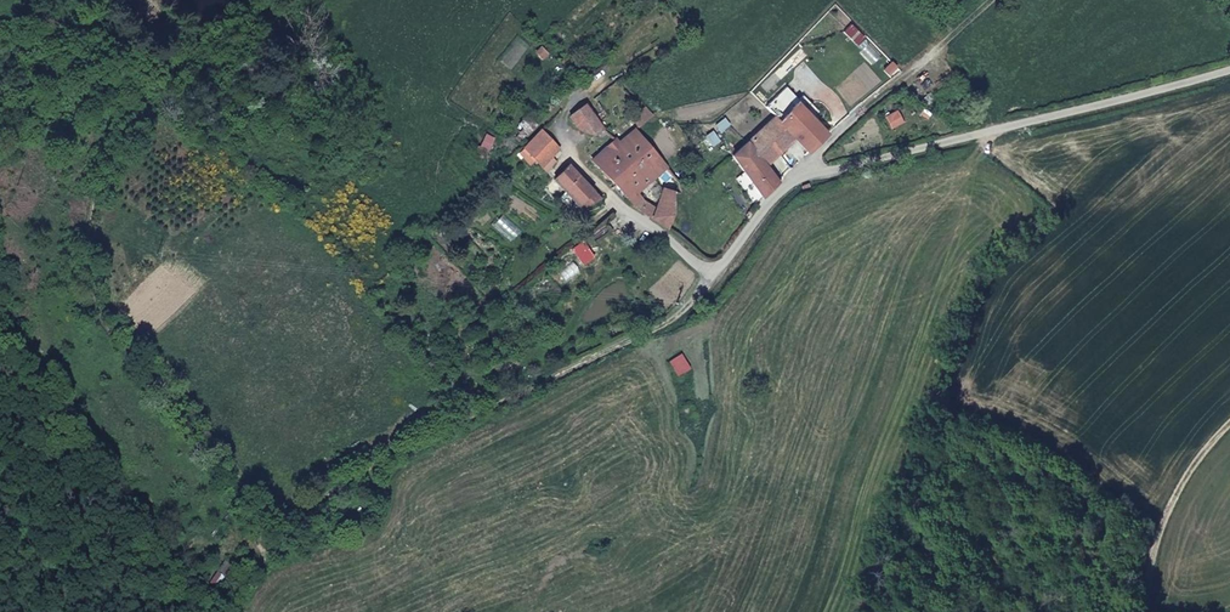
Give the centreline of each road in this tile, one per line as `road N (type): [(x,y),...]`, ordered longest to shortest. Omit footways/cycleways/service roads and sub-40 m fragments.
road 1 (track): [(0,80),(89,60),(120,74),(123,94),(87,247),(102,310),(274,551)]
road 2 (unclassified): [(735,282),(801,181),(851,145),(1033,122),(1229,67)]
road 3 (track): [(274,551),(341,482),(676,320),(735,282)]
road 4 (track): [(1142,611),(1173,497),(1229,436)]

